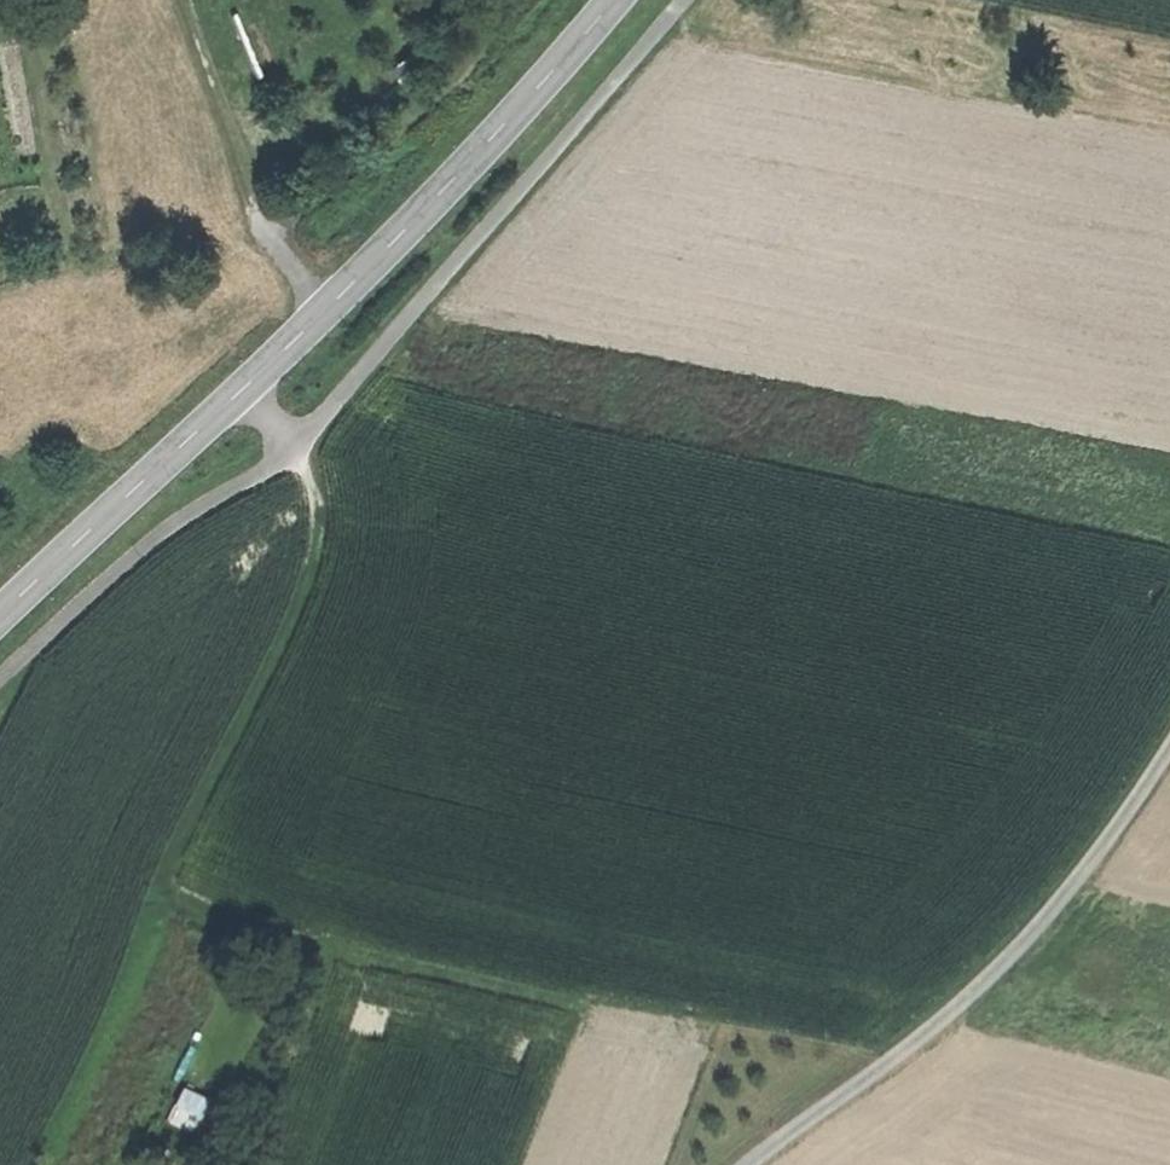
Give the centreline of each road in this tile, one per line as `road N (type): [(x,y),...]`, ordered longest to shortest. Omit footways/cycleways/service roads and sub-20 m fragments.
road 1 (tertiary): [(0,609),(444,185),(610,0)]
road 2 (track): [(740,1164),(941,1015),(1021,942),(1121,822),(1169,742)]
road 3 (track): [(278,936),(165,895),(157,875),(277,650),(318,538),(320,503)]
road 4 (track): [(245,383),(297,449),(320,503)]

